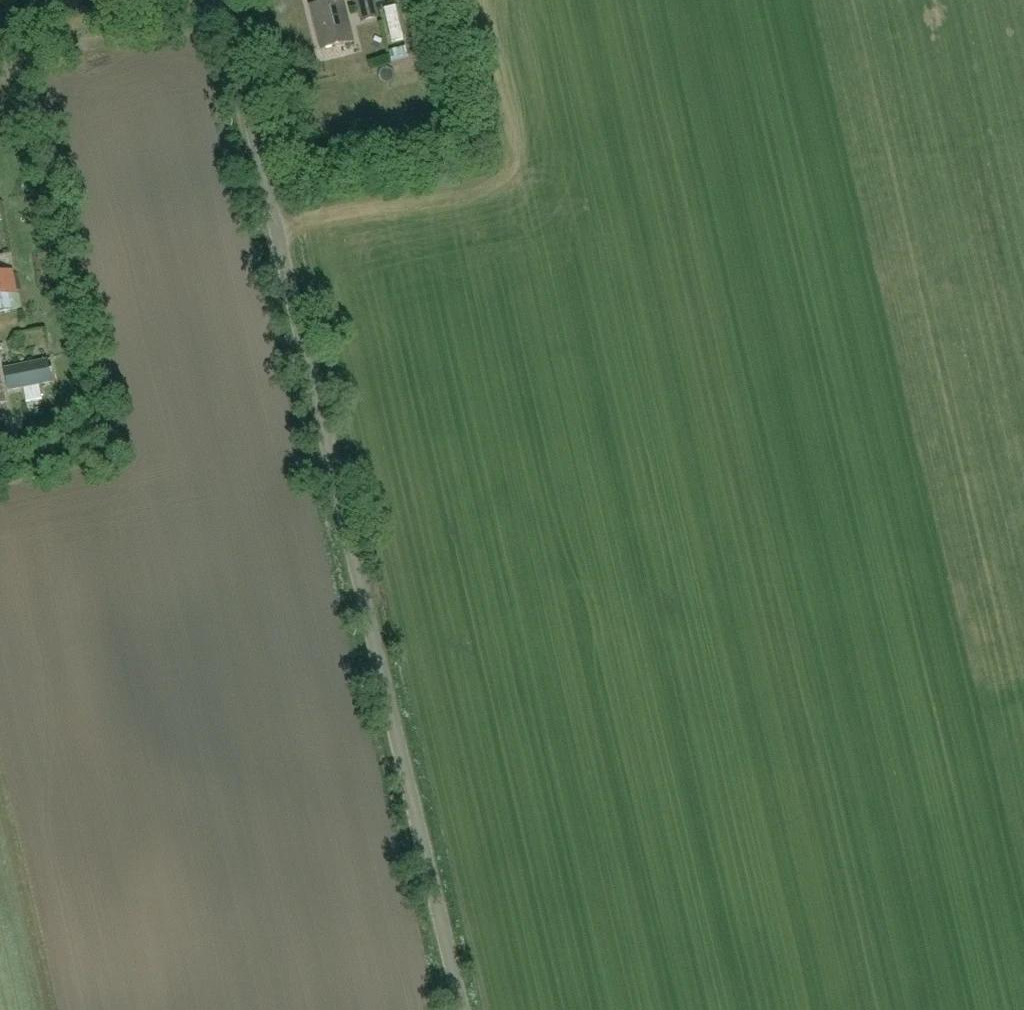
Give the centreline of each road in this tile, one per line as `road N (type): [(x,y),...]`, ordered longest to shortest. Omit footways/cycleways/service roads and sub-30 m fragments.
road 1 (unclassified): [(464,1009),(227,0)]

